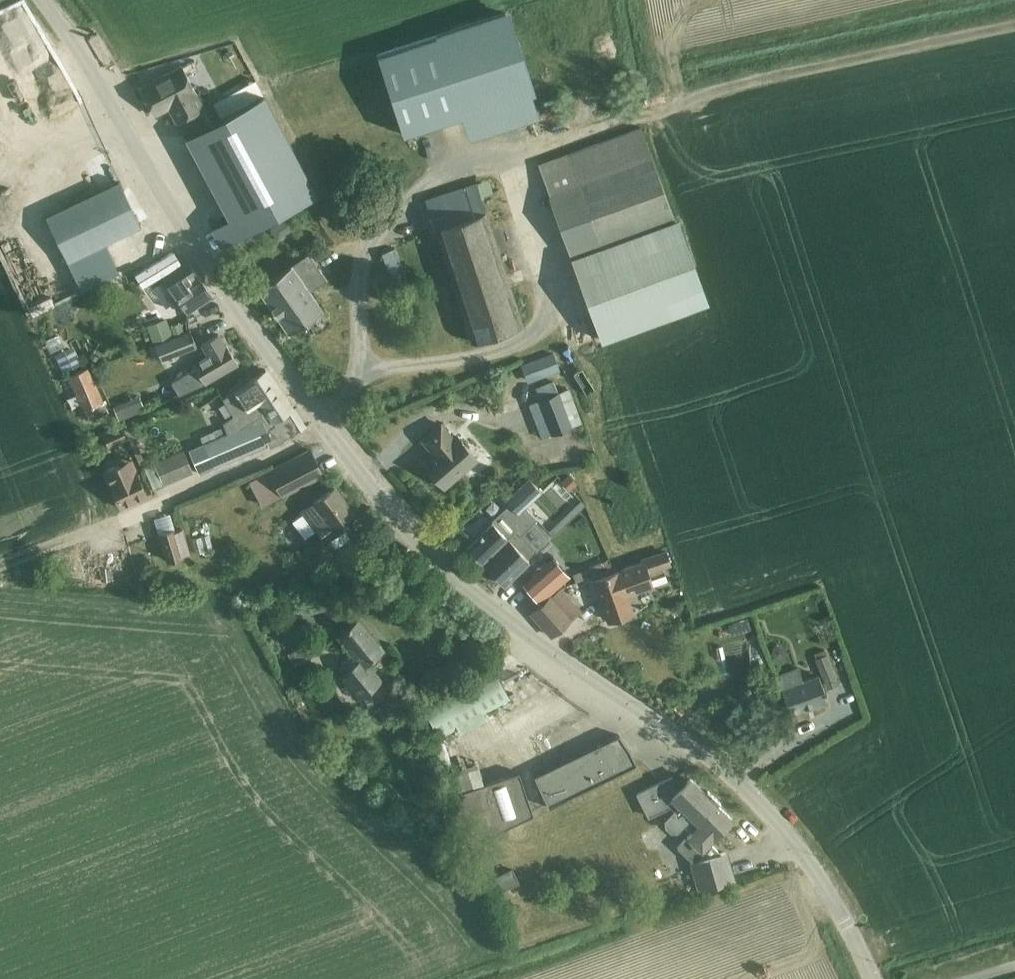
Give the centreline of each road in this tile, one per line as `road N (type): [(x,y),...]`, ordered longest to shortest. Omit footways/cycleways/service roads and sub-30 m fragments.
road 1 (tertiary): [(869,978),(840,909),(764,805),(455,581),(411,537),(206,261),(42,0)]
road 2 (track): [(1014,25),(693,98),(535,149)]
road 3 (track): [(579,343),(572,318),(473,360),(364,358)]

